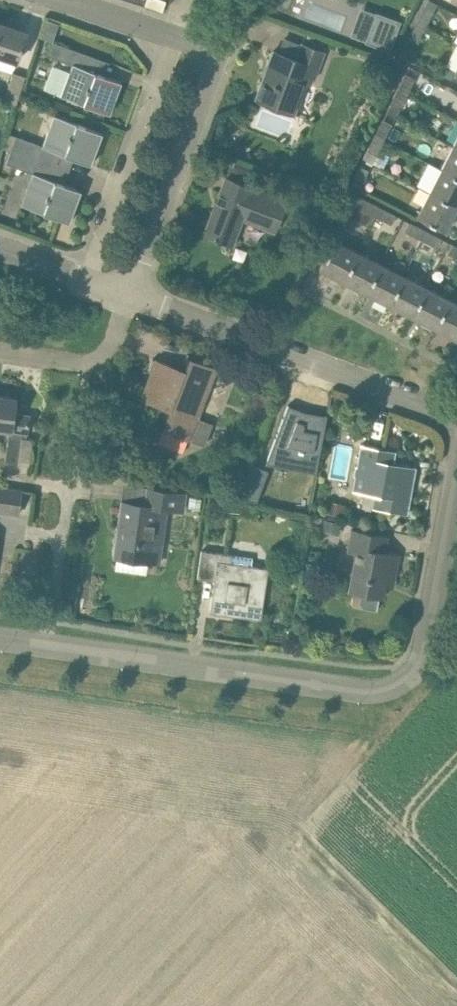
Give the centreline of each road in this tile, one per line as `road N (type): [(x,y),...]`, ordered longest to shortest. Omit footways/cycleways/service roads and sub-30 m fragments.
road 1 (residential): [(456,475),(418,666),(386,689),(0,638)]
road 2 (residential): [(456,415),(132,293)]
road 3 (unclassified): [(132,293),(221,51)]
road 4 (residential): [(177,36),(89,278)]
road 5 (residential): [(132,293),(93,367),(0,355)]

